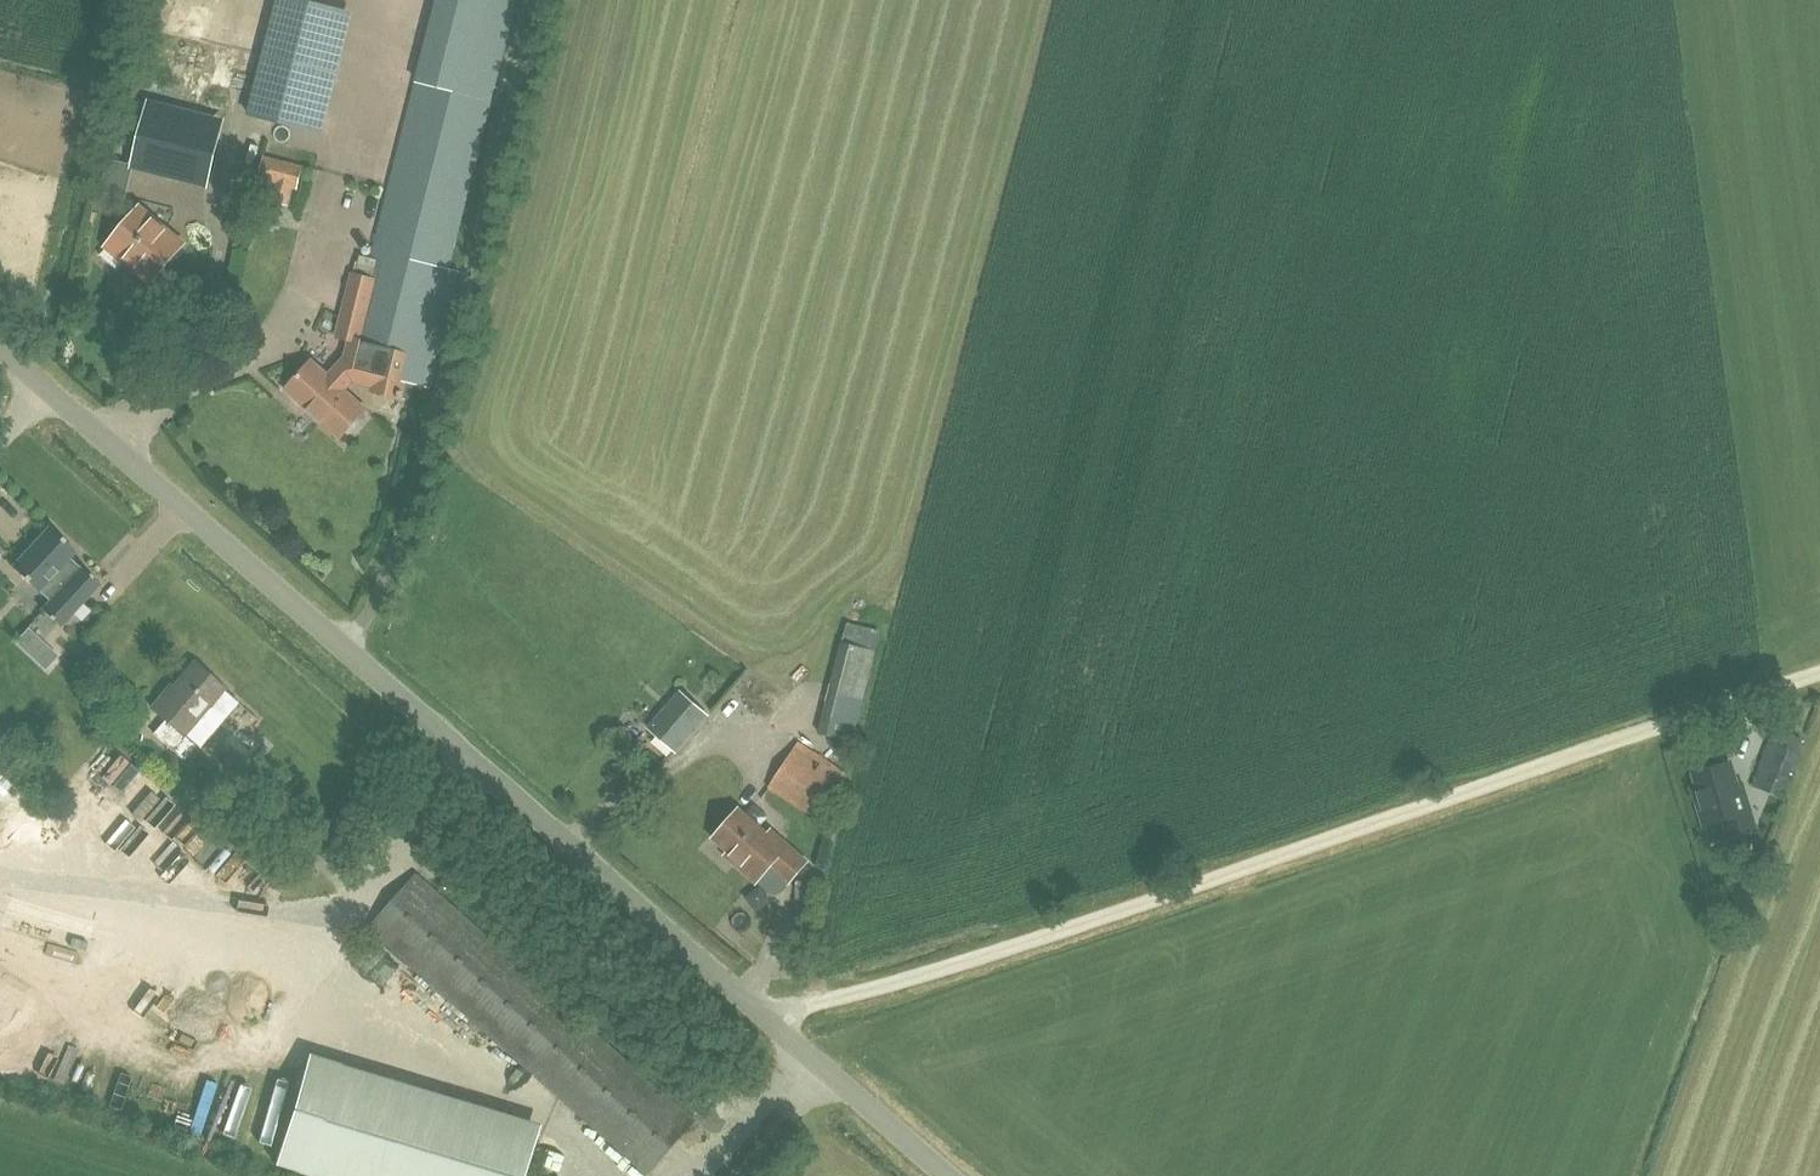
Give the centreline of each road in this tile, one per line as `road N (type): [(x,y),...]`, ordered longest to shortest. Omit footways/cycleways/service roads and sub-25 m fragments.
road 1 (unclassified): [(948,1175),(0,347)]
road 2 (track): [(1819,681),(776,1025)]

